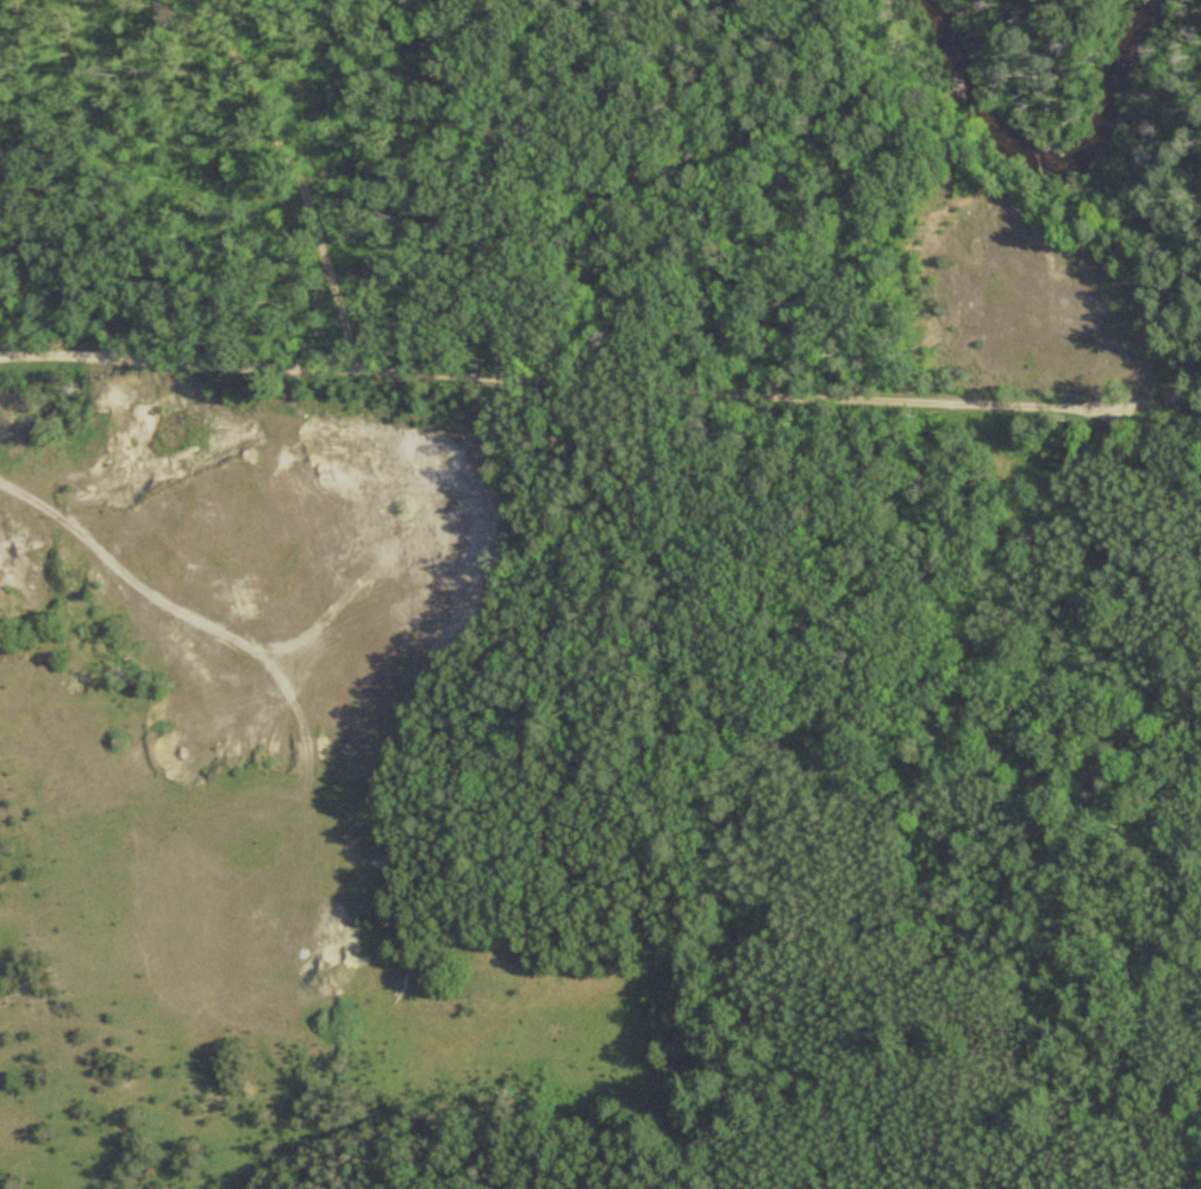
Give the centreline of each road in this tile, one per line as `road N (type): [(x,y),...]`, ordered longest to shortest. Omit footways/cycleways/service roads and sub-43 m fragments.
road 1 (residential): [(1200,368),(221,332),(0,336)]

